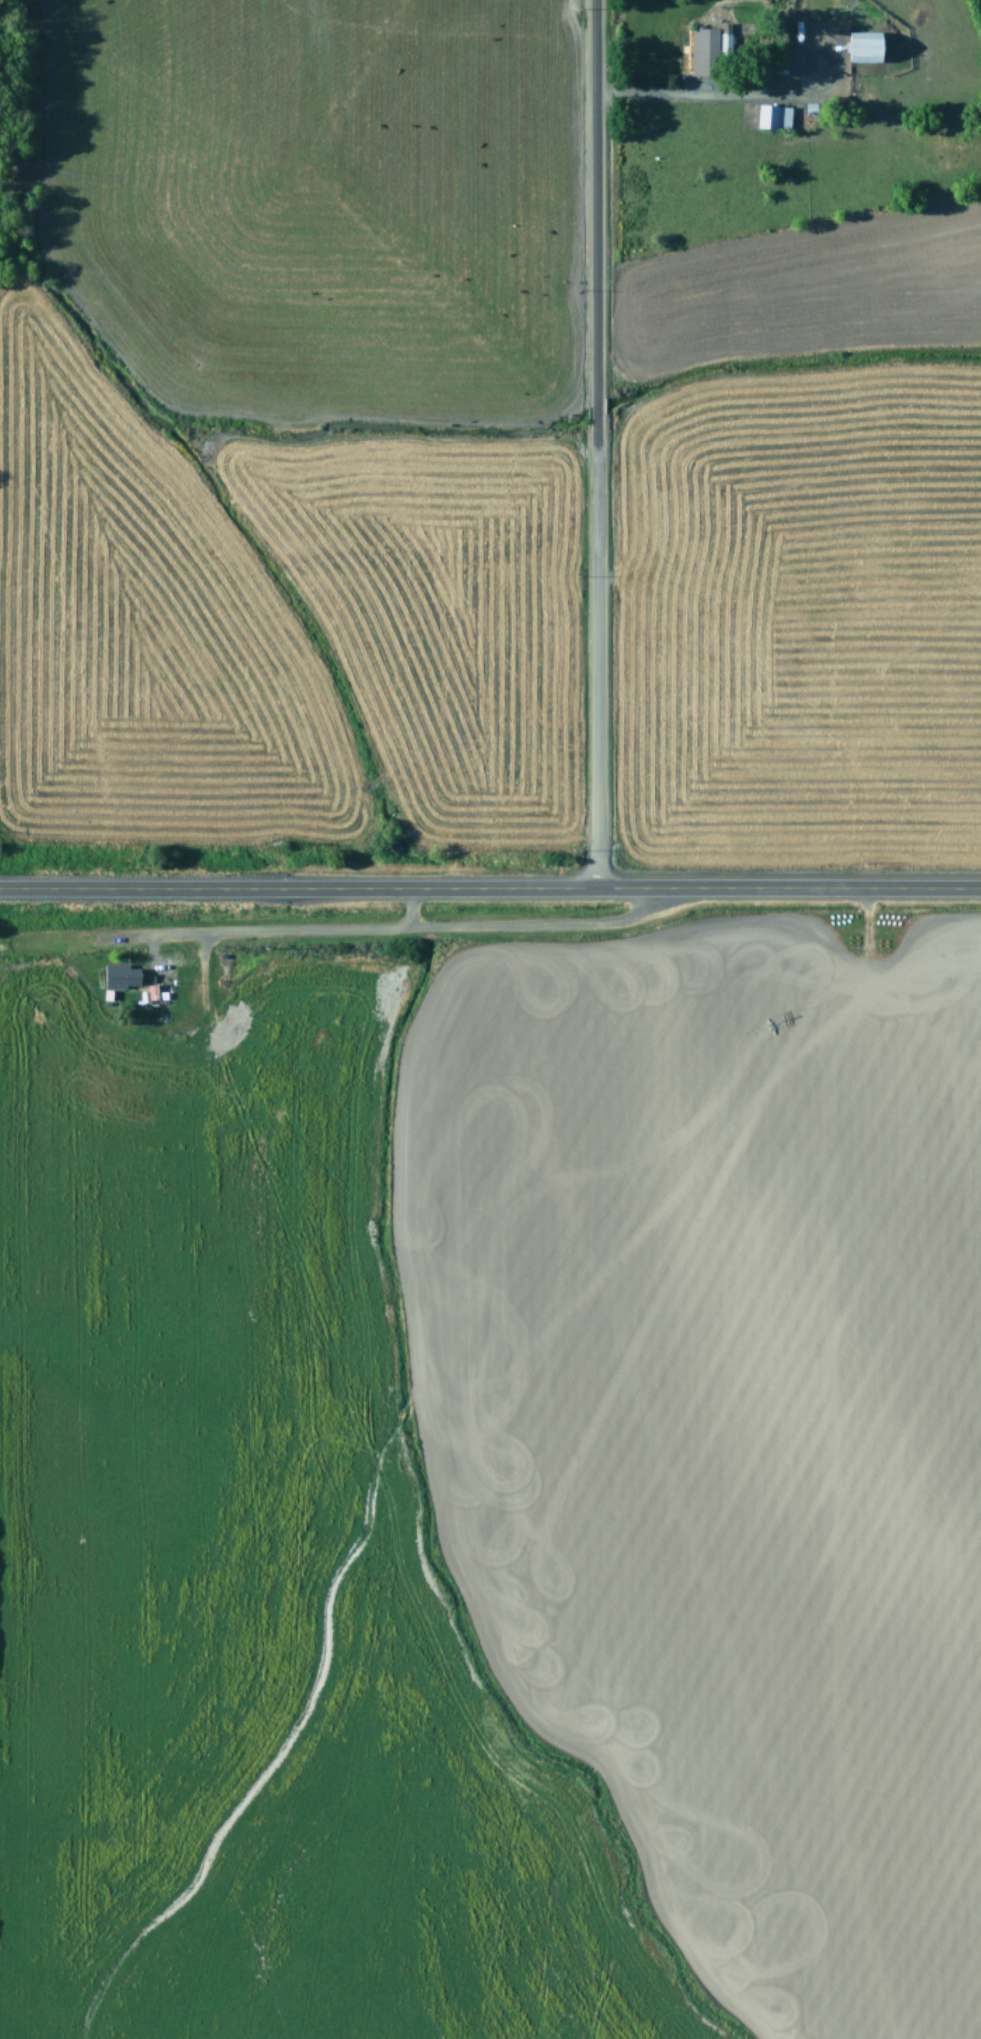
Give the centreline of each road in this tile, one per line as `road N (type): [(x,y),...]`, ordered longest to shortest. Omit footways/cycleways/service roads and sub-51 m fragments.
road 1 (tertiary): [(0,888),(980,884)]
road 2 (residential): [(596,887),(595,0)]

